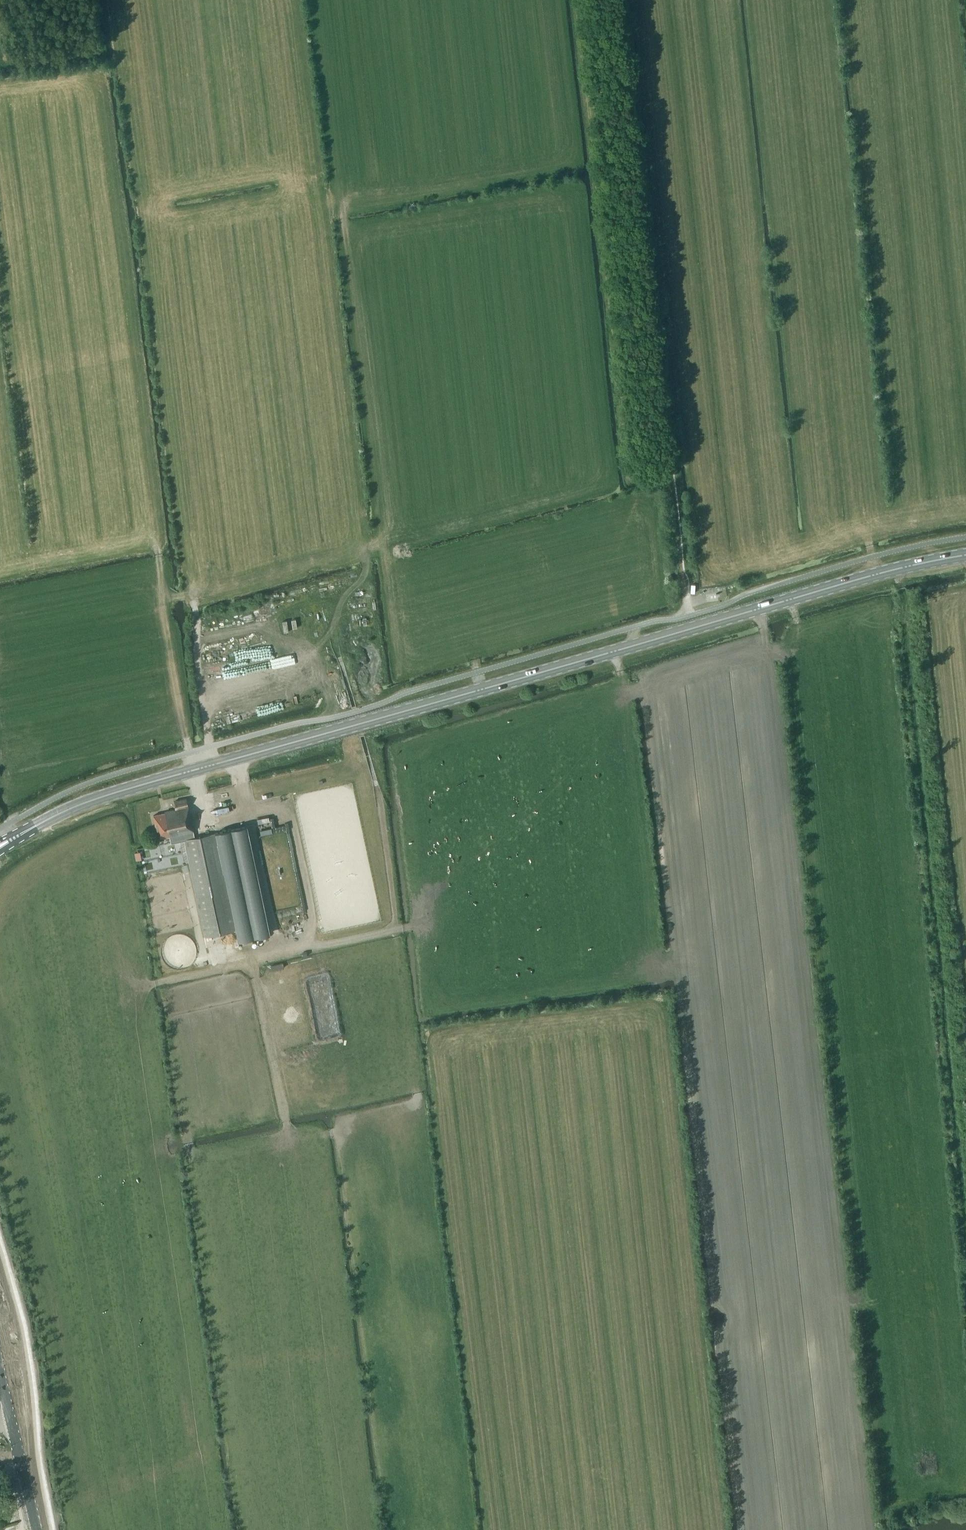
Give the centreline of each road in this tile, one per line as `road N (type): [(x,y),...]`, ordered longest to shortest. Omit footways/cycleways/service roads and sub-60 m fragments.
road 1 (tertiary): [(21,834),(126,789),(965,554)]
road 2 (track): [(573,0),(623,455),(646,474),(674,472)]
road 3 (track): [(0,45),(14,60),(93,50),(101,41),(97,0)]

